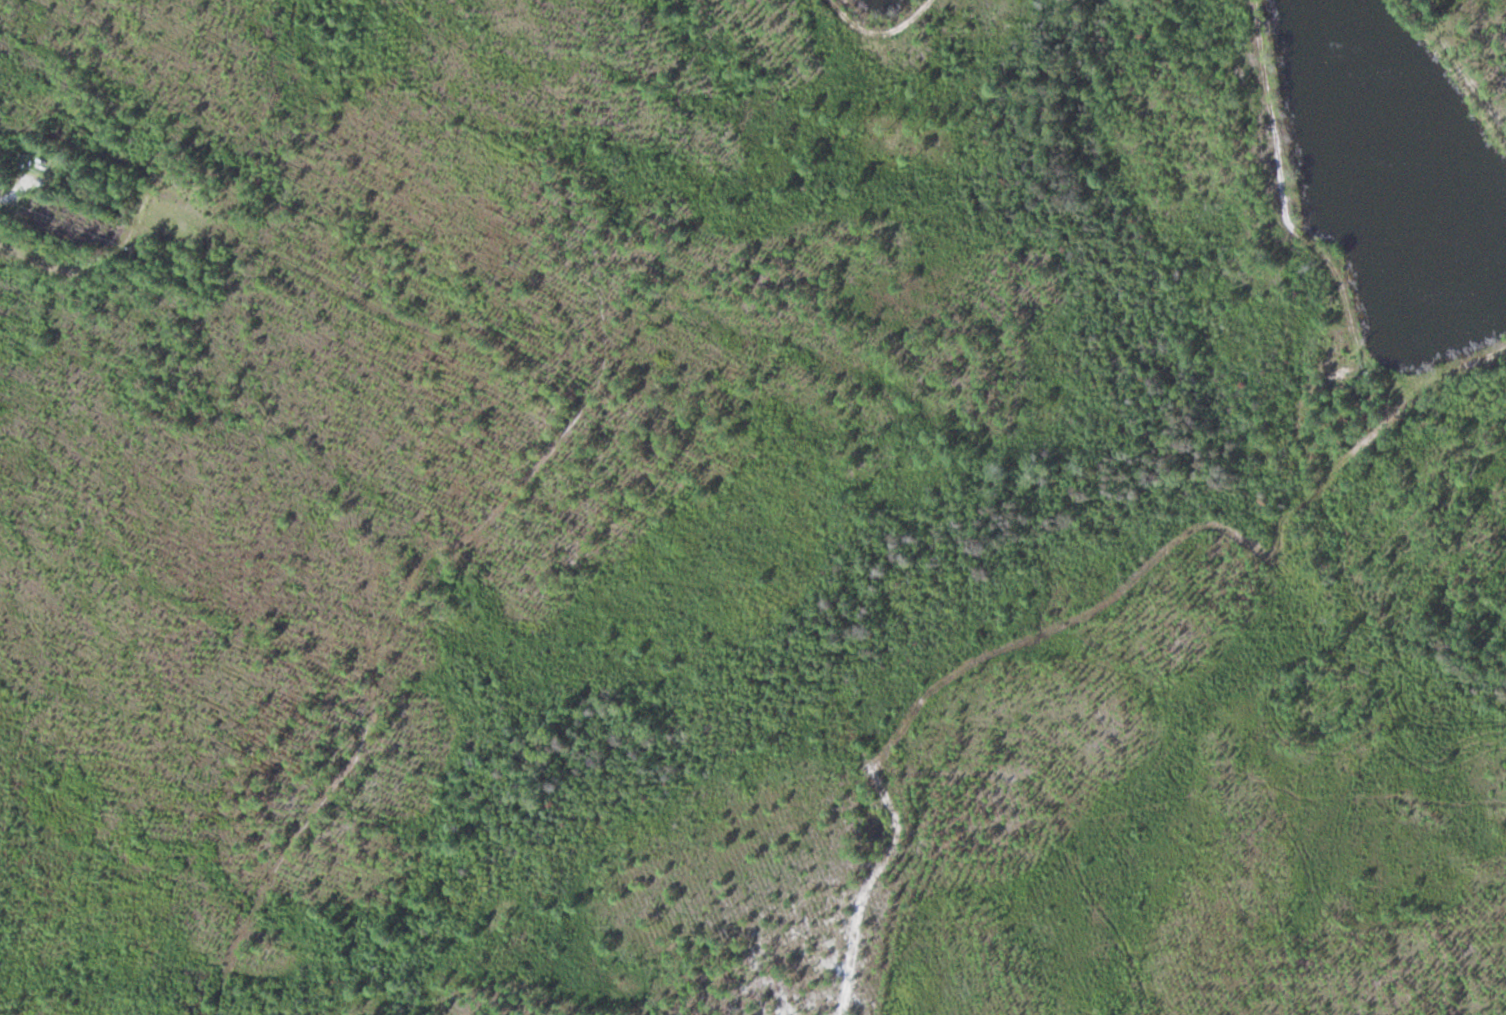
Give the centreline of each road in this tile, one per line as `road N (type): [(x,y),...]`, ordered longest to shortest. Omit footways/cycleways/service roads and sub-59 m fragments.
road 1 (track): [(1505,346),(1427,379),(1402,379),(1364,355),(1336,270),(1286,217),(1254,0)]
road 2 (track): [(1420,0),(1505,124)]
road 3 (track): [(928,0),(880,33),(862,30),(830,0)]

